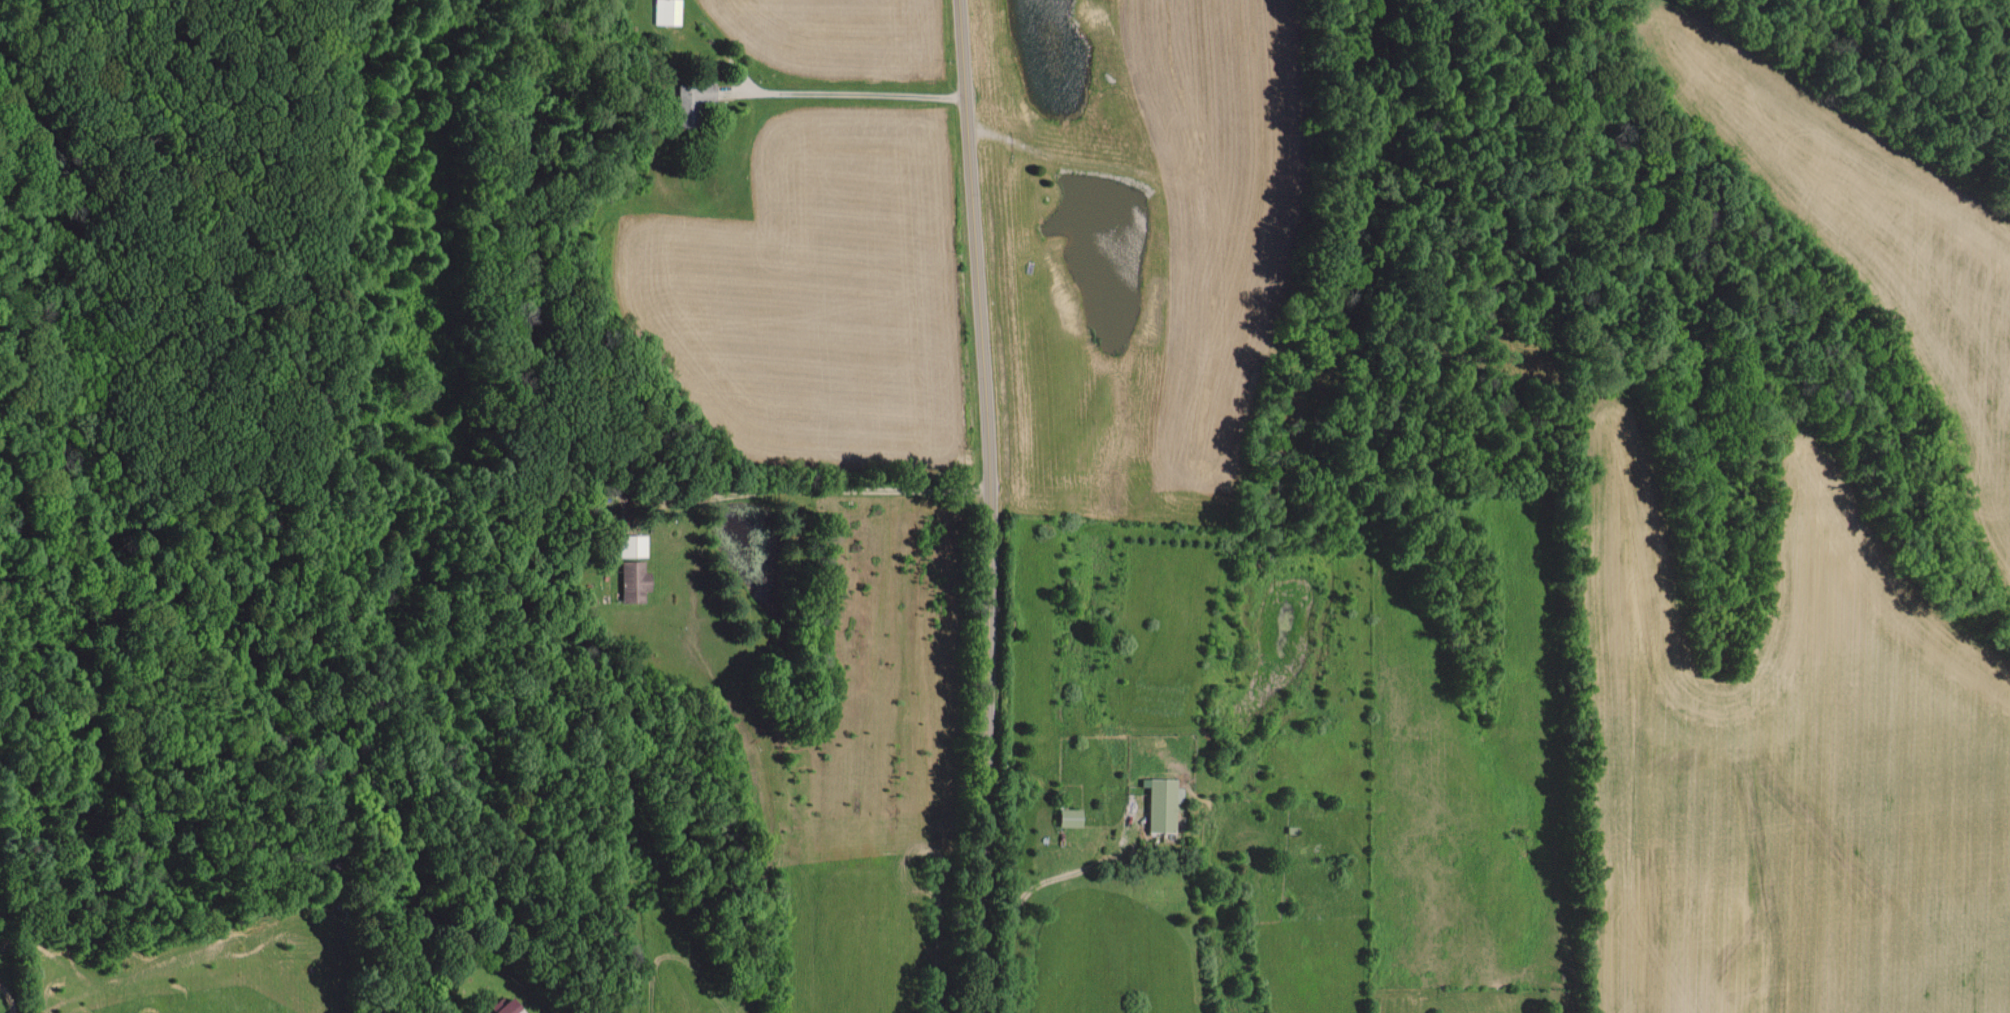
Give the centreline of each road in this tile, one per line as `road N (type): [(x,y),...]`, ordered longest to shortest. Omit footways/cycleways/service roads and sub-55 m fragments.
road 1 (primary): [(976,1012),(990,489),(958,0)]

